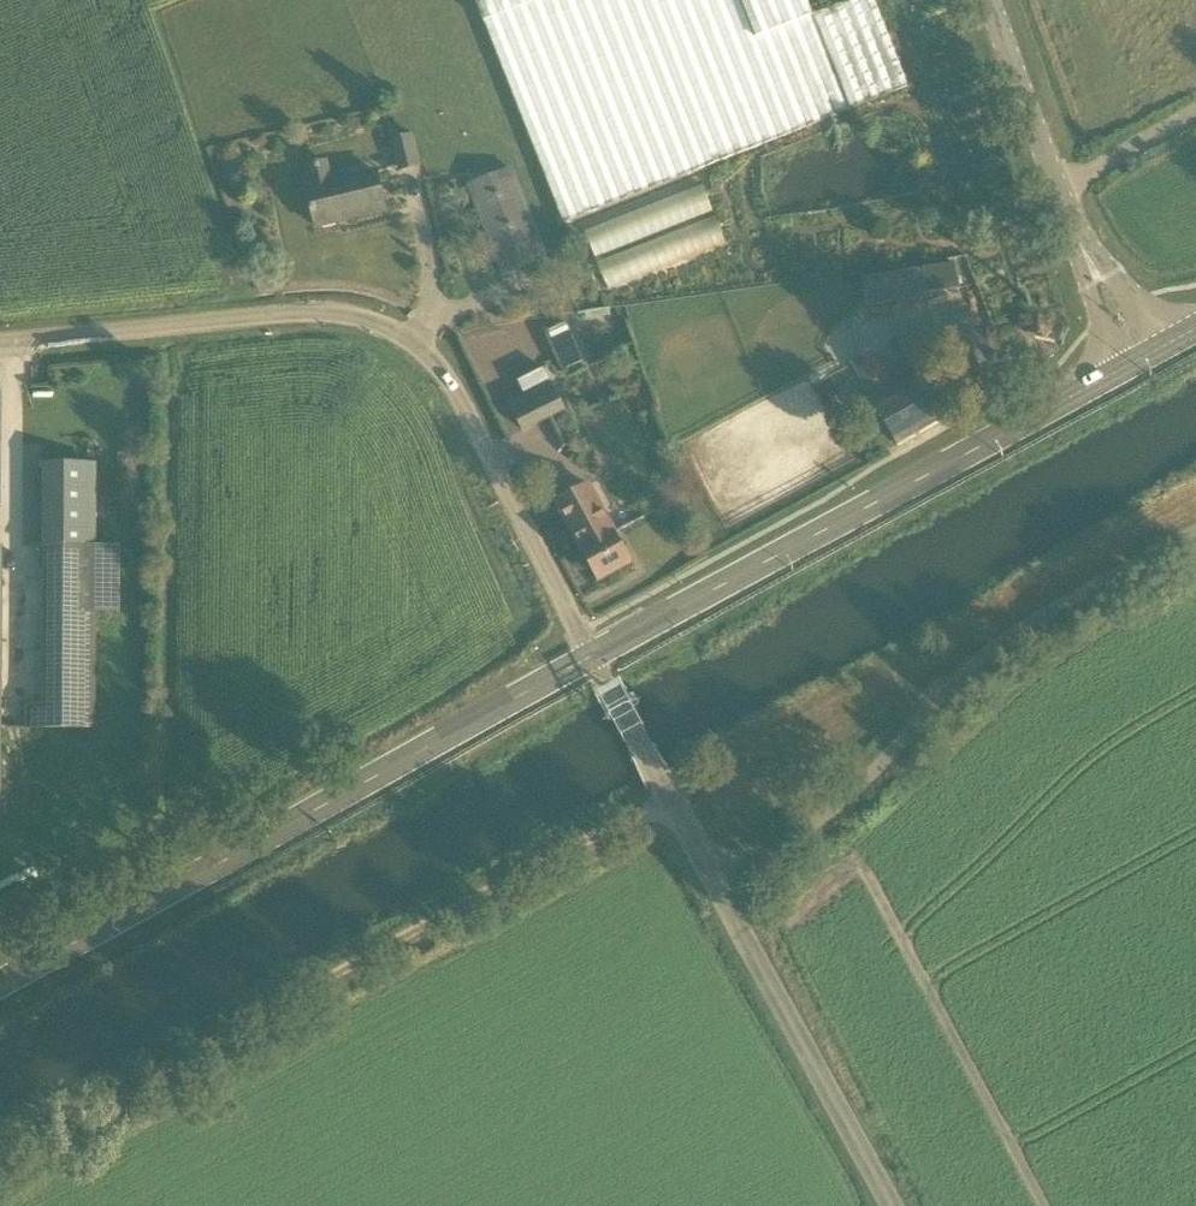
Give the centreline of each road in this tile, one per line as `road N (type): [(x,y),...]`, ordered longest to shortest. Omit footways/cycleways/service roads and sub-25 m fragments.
road 1 (unclassified): [(591,656),(424,354),(333,328),(0,351)]
road 2 (track): [(0,1160),(490,888),(669,802)]
road 3 (primary): [(0,982),(591,656)]
road 4 (primary): [(591,656),(1122,369)]
road 5 (unclassified): [(717,893),(878,767),(994,647),(1195,532)]
road 6 (unclassified): [(887,1205),(717,893)]
road 7 (unclassified): [(1083,252),(990,0)]
road 8 (unclassified): [(717,893),(591,656)]
road 9 (unclassified): [(1083,252),(1088,291),(1122,369)]
road 10 (unclassified): [(1158,347),(1119,277),(1083,252)]

